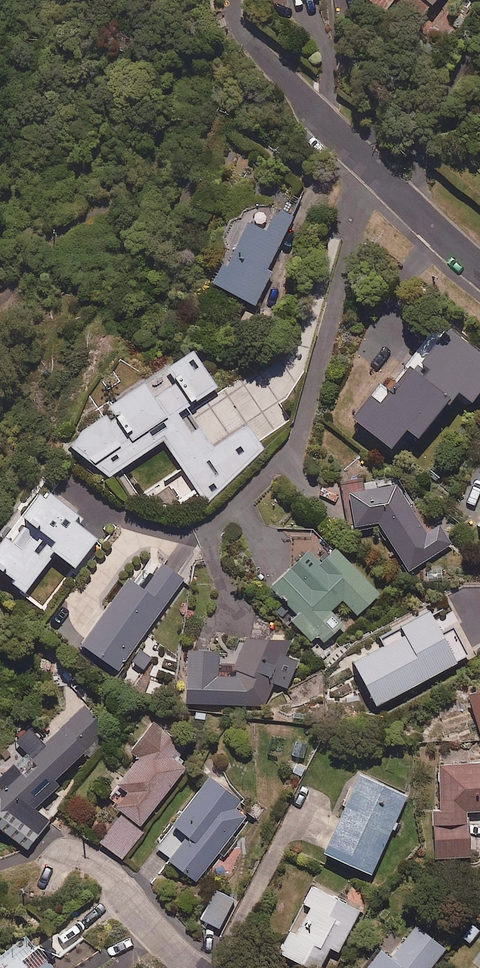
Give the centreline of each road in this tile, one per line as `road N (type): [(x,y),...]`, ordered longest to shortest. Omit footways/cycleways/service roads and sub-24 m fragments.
road 1 (residential): [(479,270),(243,36),(232,13)]
road 2 (residential): [(202,967),(83,855)]

